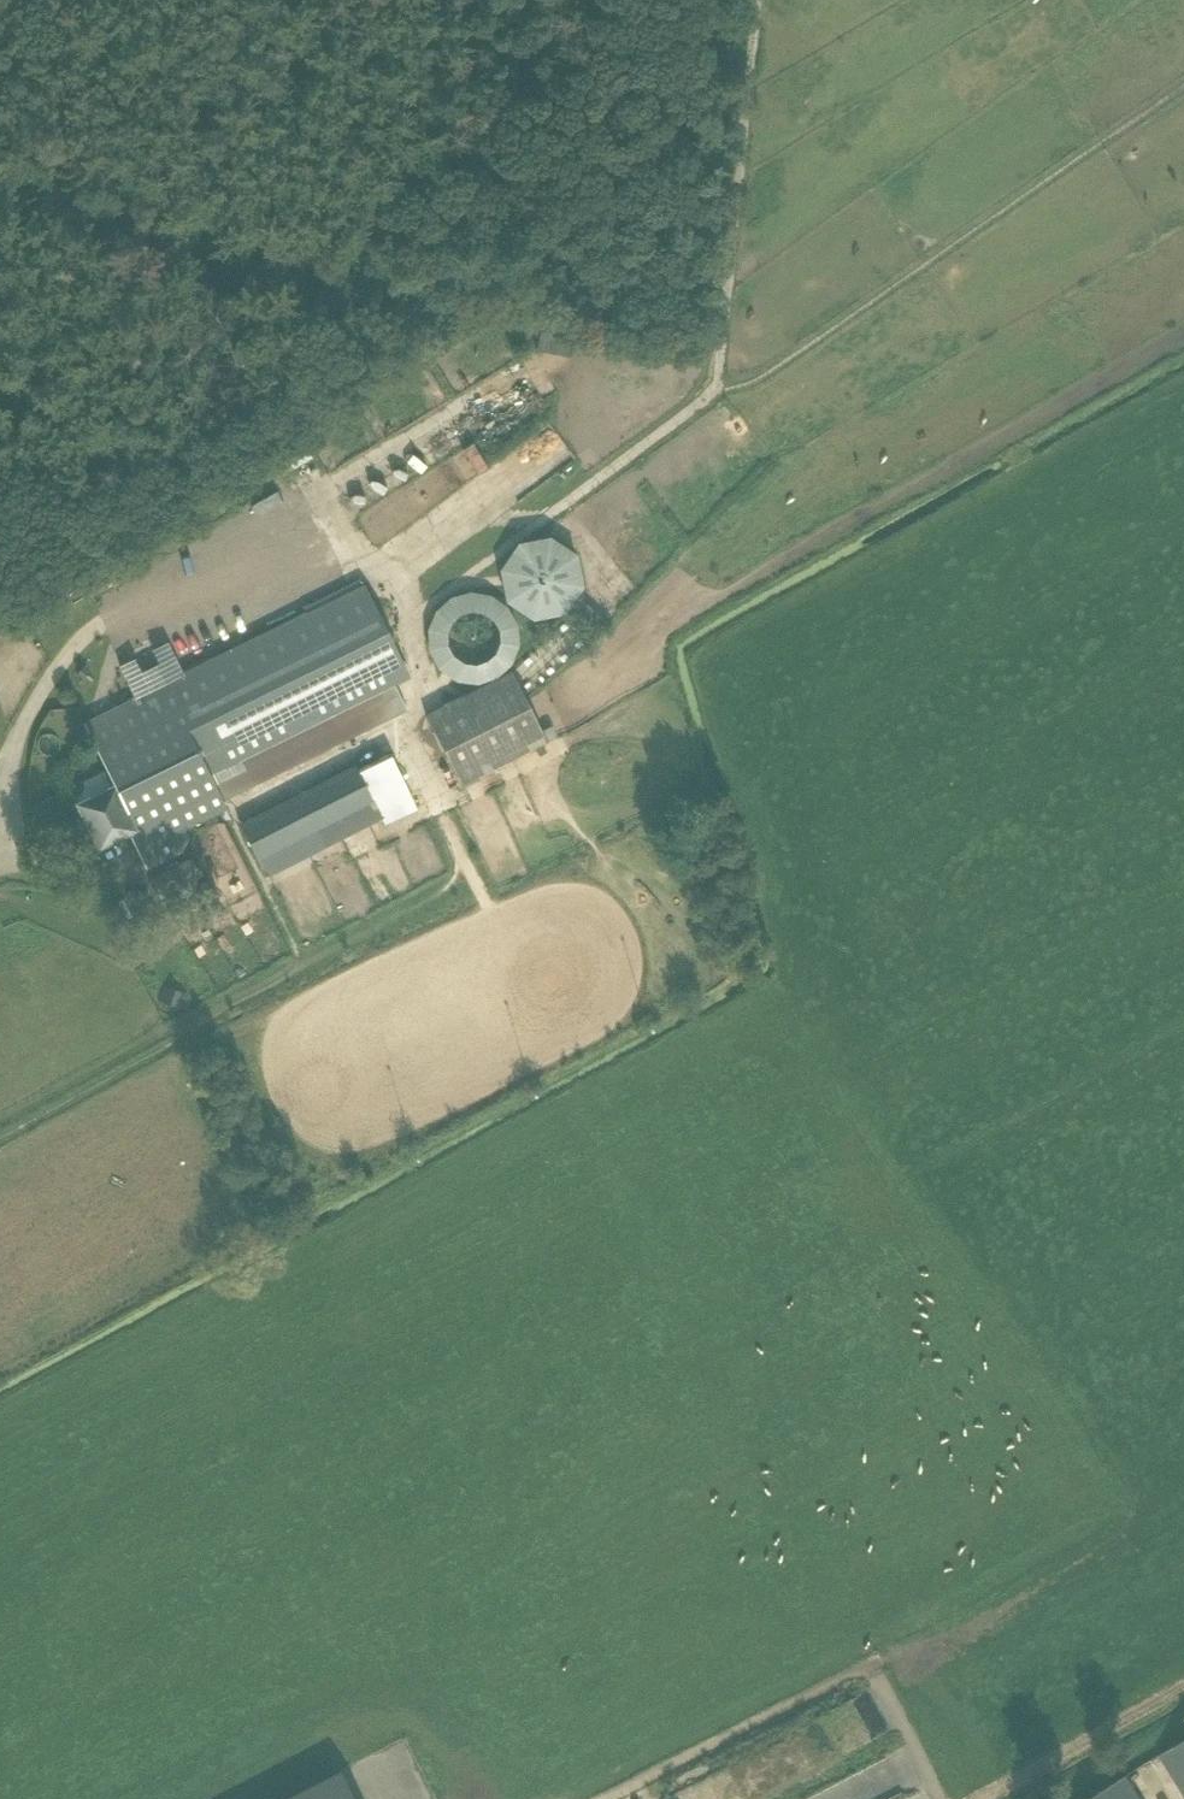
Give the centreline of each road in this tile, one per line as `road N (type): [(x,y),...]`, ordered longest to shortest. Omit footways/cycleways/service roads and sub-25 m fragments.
road 1 (track): [(600,1798),(910,1646)]
road 2 (track): [(0,181),(301,265)]

